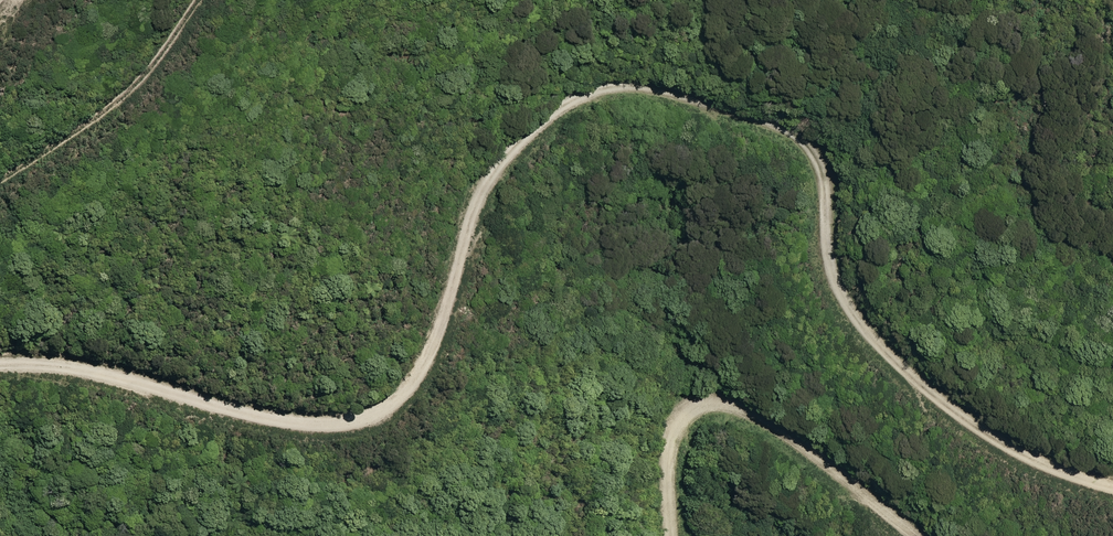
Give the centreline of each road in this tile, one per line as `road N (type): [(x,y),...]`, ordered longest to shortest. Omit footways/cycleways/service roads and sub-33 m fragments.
road 1 (track): [(1112,477),(964,423),(883,342),(841,275),(800,141),(744,110),(679,90),(617,88),(560,126),(494,201),(427,379),(384,420),(325,431),(267,424),(81,366),(0,362)]
road 2 (track): [(673,535),(660,470),(673,430),(710,417),(766,419),(932,535)]
road 3 (track): [(196,0),(120,99),(0,181)]

